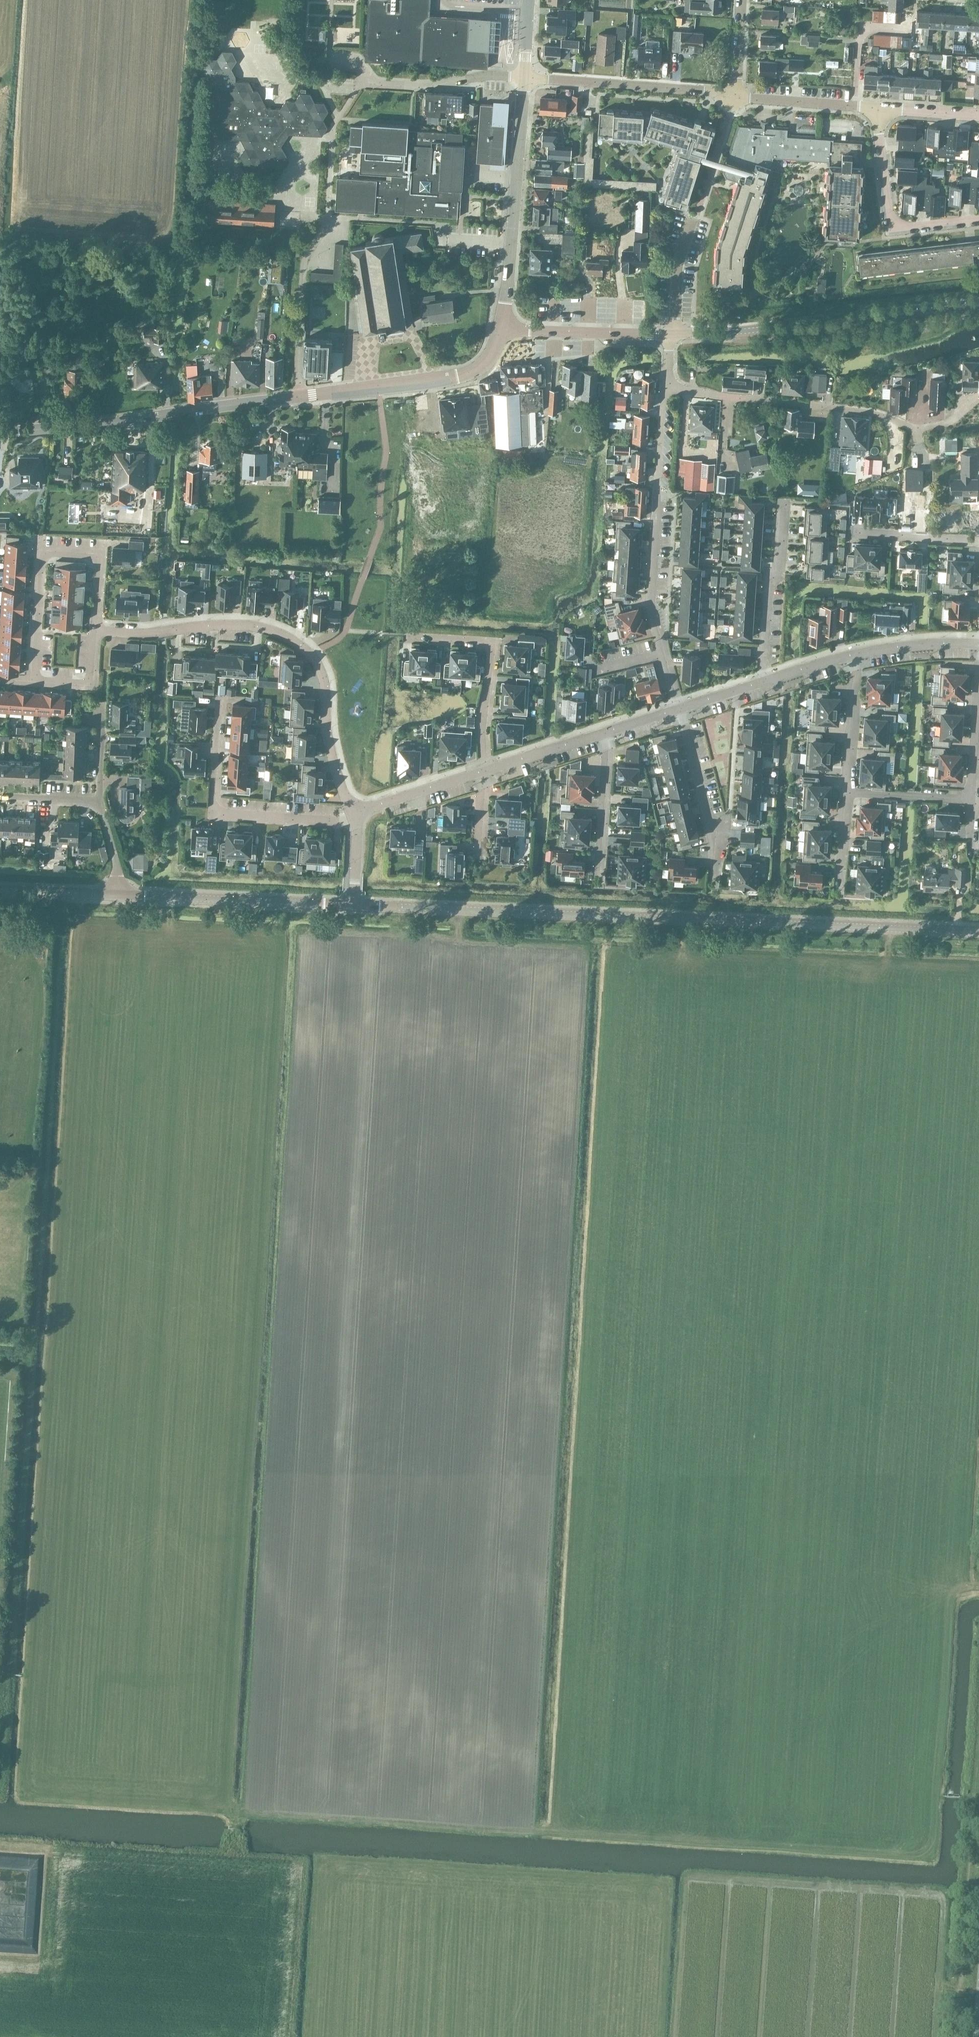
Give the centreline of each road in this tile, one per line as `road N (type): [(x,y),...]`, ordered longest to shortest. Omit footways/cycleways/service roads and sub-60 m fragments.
road 1 (unclassified): [(357,906),(978,932)]
road 2 (tertiary): [(0,433),(402,385)]
road 3 (residential): [(95,630),(240,623),(266,628),(312,654),(356,814)]
road 4 (residential): [(667,390),(874,414),(919,433),(953,425),(974,401)]
road 5 (tertiary): [(978,305),(671,335)]
road 6 (residential): [(35,680),(43,548),(99,551),(95,630)]
road 7 (residential): [(220,699),(214,805),(222,815),(357,824)]
road 8 (tertiary): [(503,330),(525,77)]
road 9 (unclassified): [(116,894),(357,906)]
road 10 (residential): [(488,772),(485,713),(496,641),(405,635)]
road 11 (residential): [(735,98),(525,77)]
road 12 (residential): [(680,710),(653,602),(658,507)]
road 13 (residential): [(784,506),(763,684)]
road 14 (tertiary): [(671,335),(503,330)]
road 15 (residential): [(525,77),(363,84)]
road 16 (residential): [(601,880),(612,731)]
road 17 (residential): [(880,108),(735,98)]
road 18 (residential): [(729,825),(709,825),(680,710)]
road 19 (residential): [(356,814),(488,772)]
road 20 (residential): [(848,792),(858,655)]
road 21 (residential): [(402,385),(414,455),(475,463)]
road 22 (residential): [(488,772),(612,731)]
road 23 (residential): [(902,230),(890,212),(880,108)]
road 24 (residential): [(973,800),(848,792)]
road 25 (residential): [(853,535),(978,543)]
road 26 (tertiary): [(402,385),(469,374),(494,352),(503,330)]
road 27 (residential): [(858,655),(978,645)]

